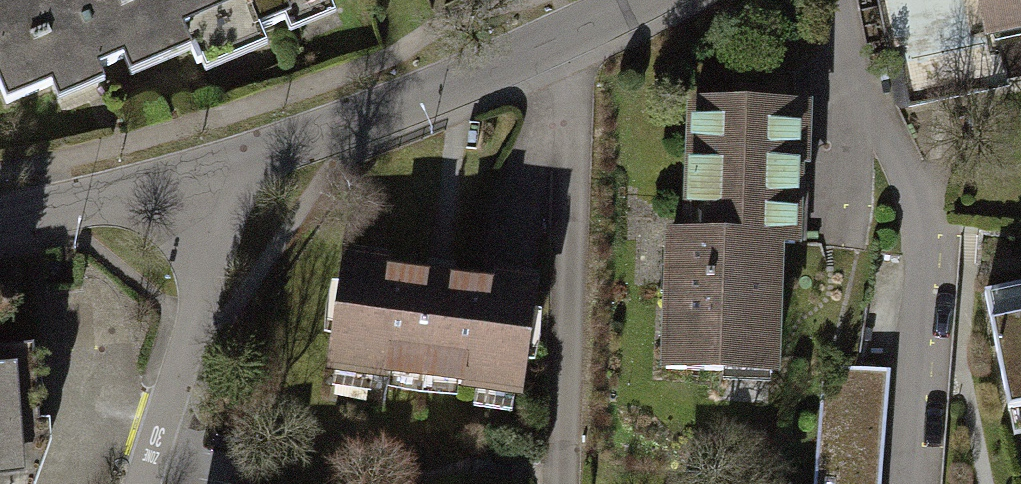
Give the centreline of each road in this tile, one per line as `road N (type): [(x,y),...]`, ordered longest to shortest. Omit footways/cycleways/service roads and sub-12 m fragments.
road 1 (residential): [(558,483),(569,92),(559,37)]
road 2 (residential): [(559,37),(374,115),(199,176)]
road 3 (residential): [(199,176),(206,275),(139,483)]
road 4 (residential): [(199,176),(0,216)]

